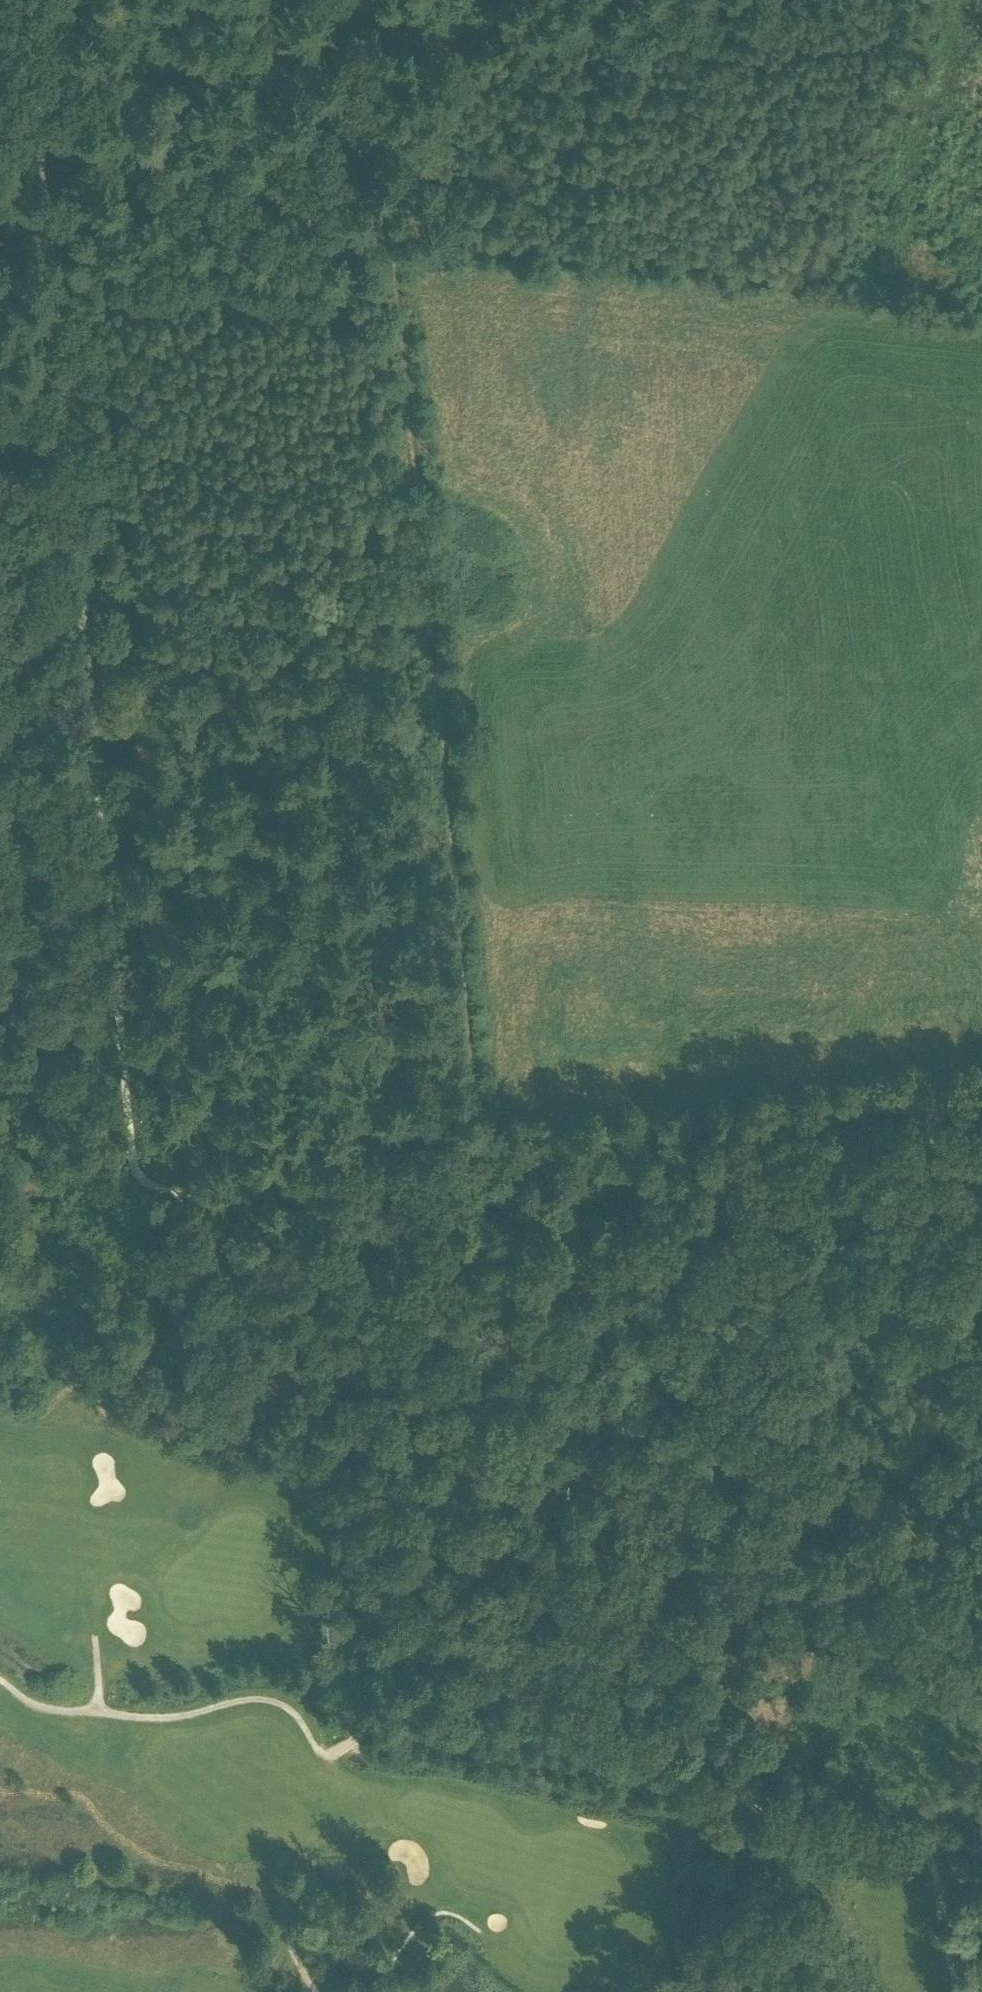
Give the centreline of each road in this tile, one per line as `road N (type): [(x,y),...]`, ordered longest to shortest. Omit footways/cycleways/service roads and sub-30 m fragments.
road 1 (track): [(328,1429),(363,1477),(349,1677),(356,1699),(378,1719),(981,1853)]
road 2 (track): [(328,1429),(306,1415),(208,1403),(154,1381)]
road 3 (track): [(154,1381),(80,1321),(0,1312)]

